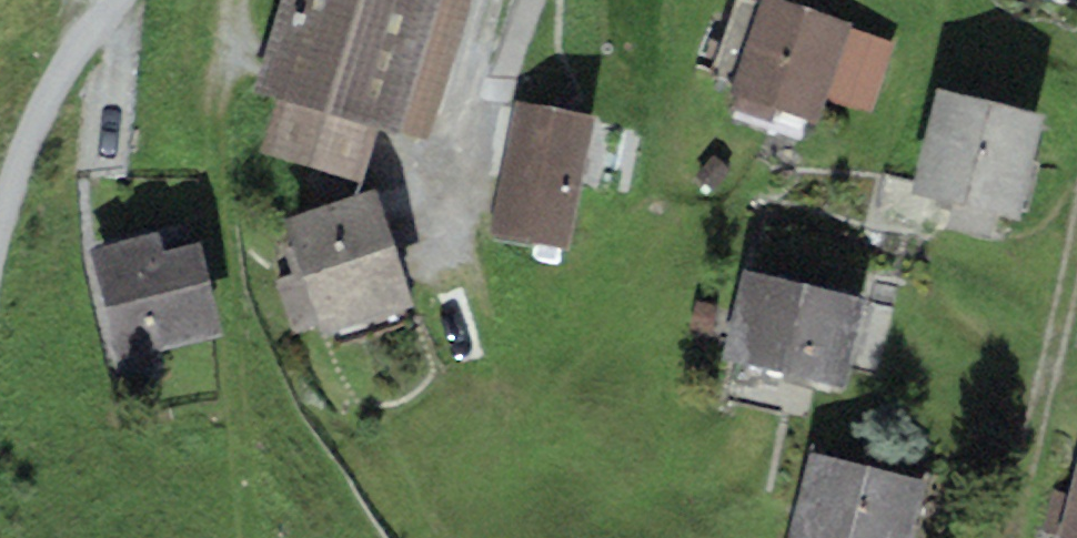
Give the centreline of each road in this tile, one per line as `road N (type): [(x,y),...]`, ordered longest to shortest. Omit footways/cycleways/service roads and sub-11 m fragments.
road 1 (track): [(236,0),(220,43),(214,128),(246,537)]
road 2 (unclassified): [(0,214),(33,120),(112,0)]

